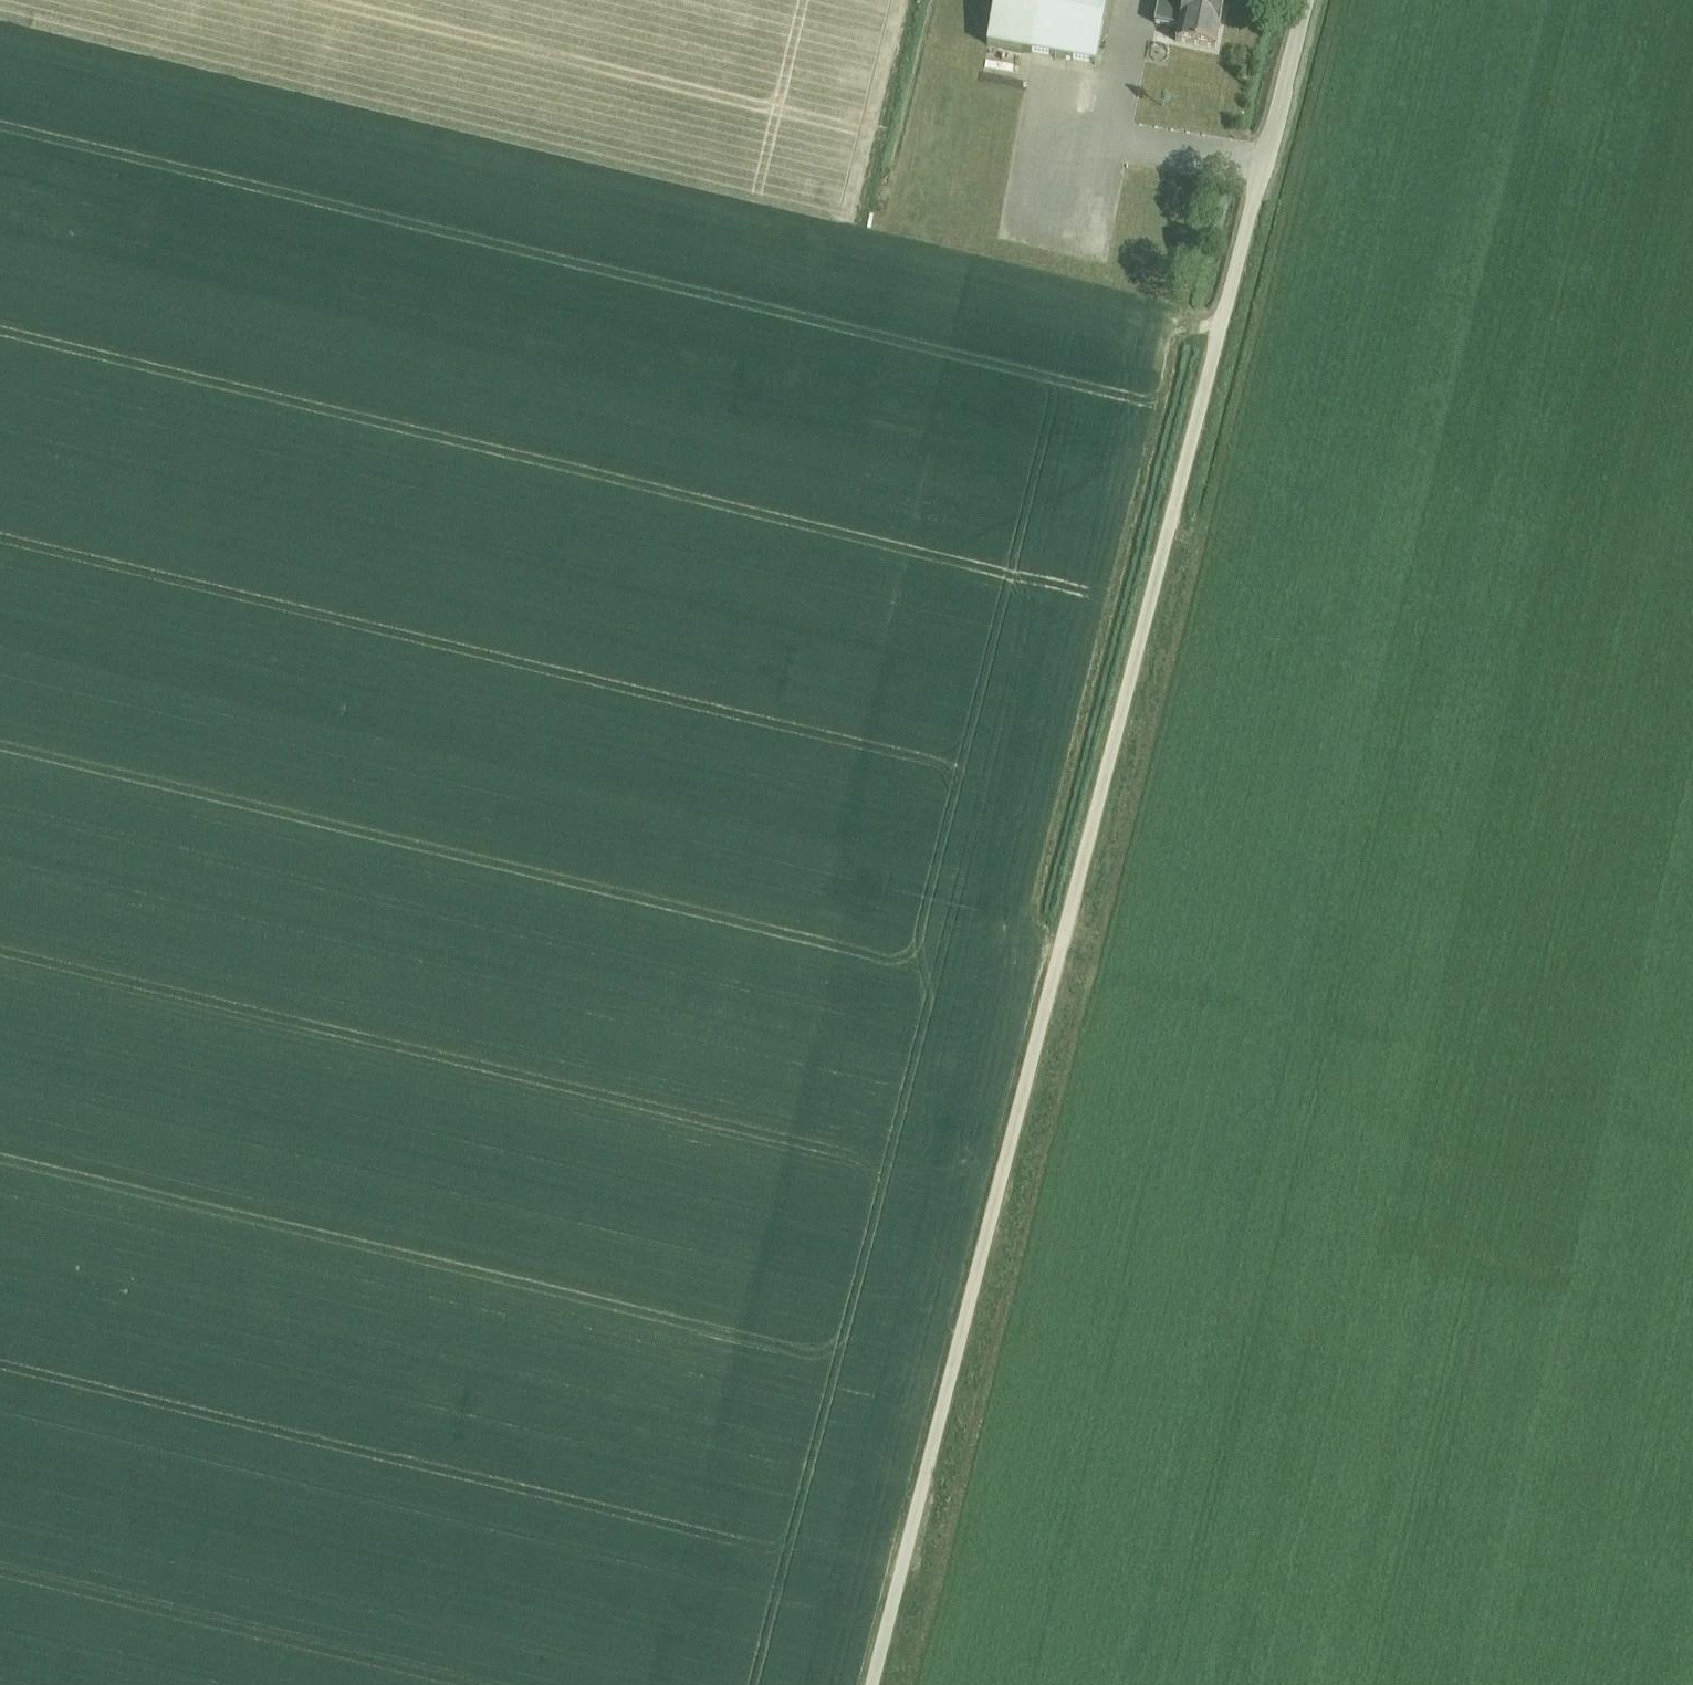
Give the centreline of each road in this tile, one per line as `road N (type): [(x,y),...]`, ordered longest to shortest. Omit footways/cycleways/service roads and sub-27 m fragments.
road 1 (track): [(872,1684),(1260,167)]
road 2 (unclassified): [(1260,167),(1304,0)]

